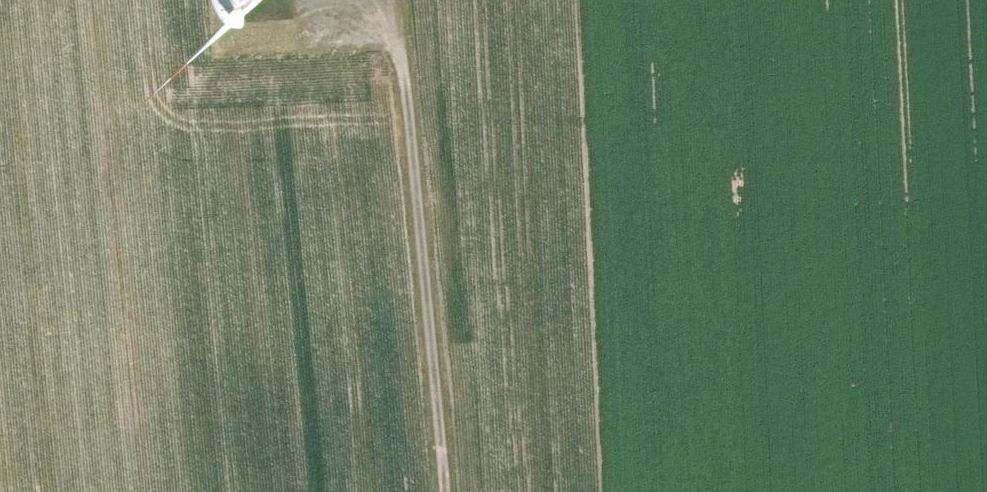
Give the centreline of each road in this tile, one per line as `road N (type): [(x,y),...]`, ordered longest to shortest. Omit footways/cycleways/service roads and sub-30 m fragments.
road 1 (track): [(396,0),(436,491)]

